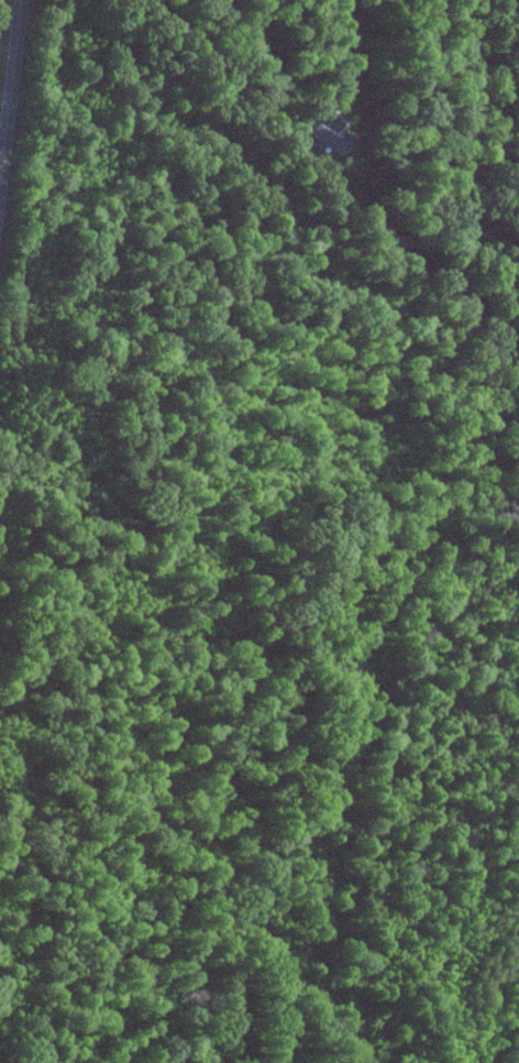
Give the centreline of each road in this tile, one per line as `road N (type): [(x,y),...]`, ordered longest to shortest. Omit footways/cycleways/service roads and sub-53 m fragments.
road 1 (tertiary): [(0,176),(21,0)]

